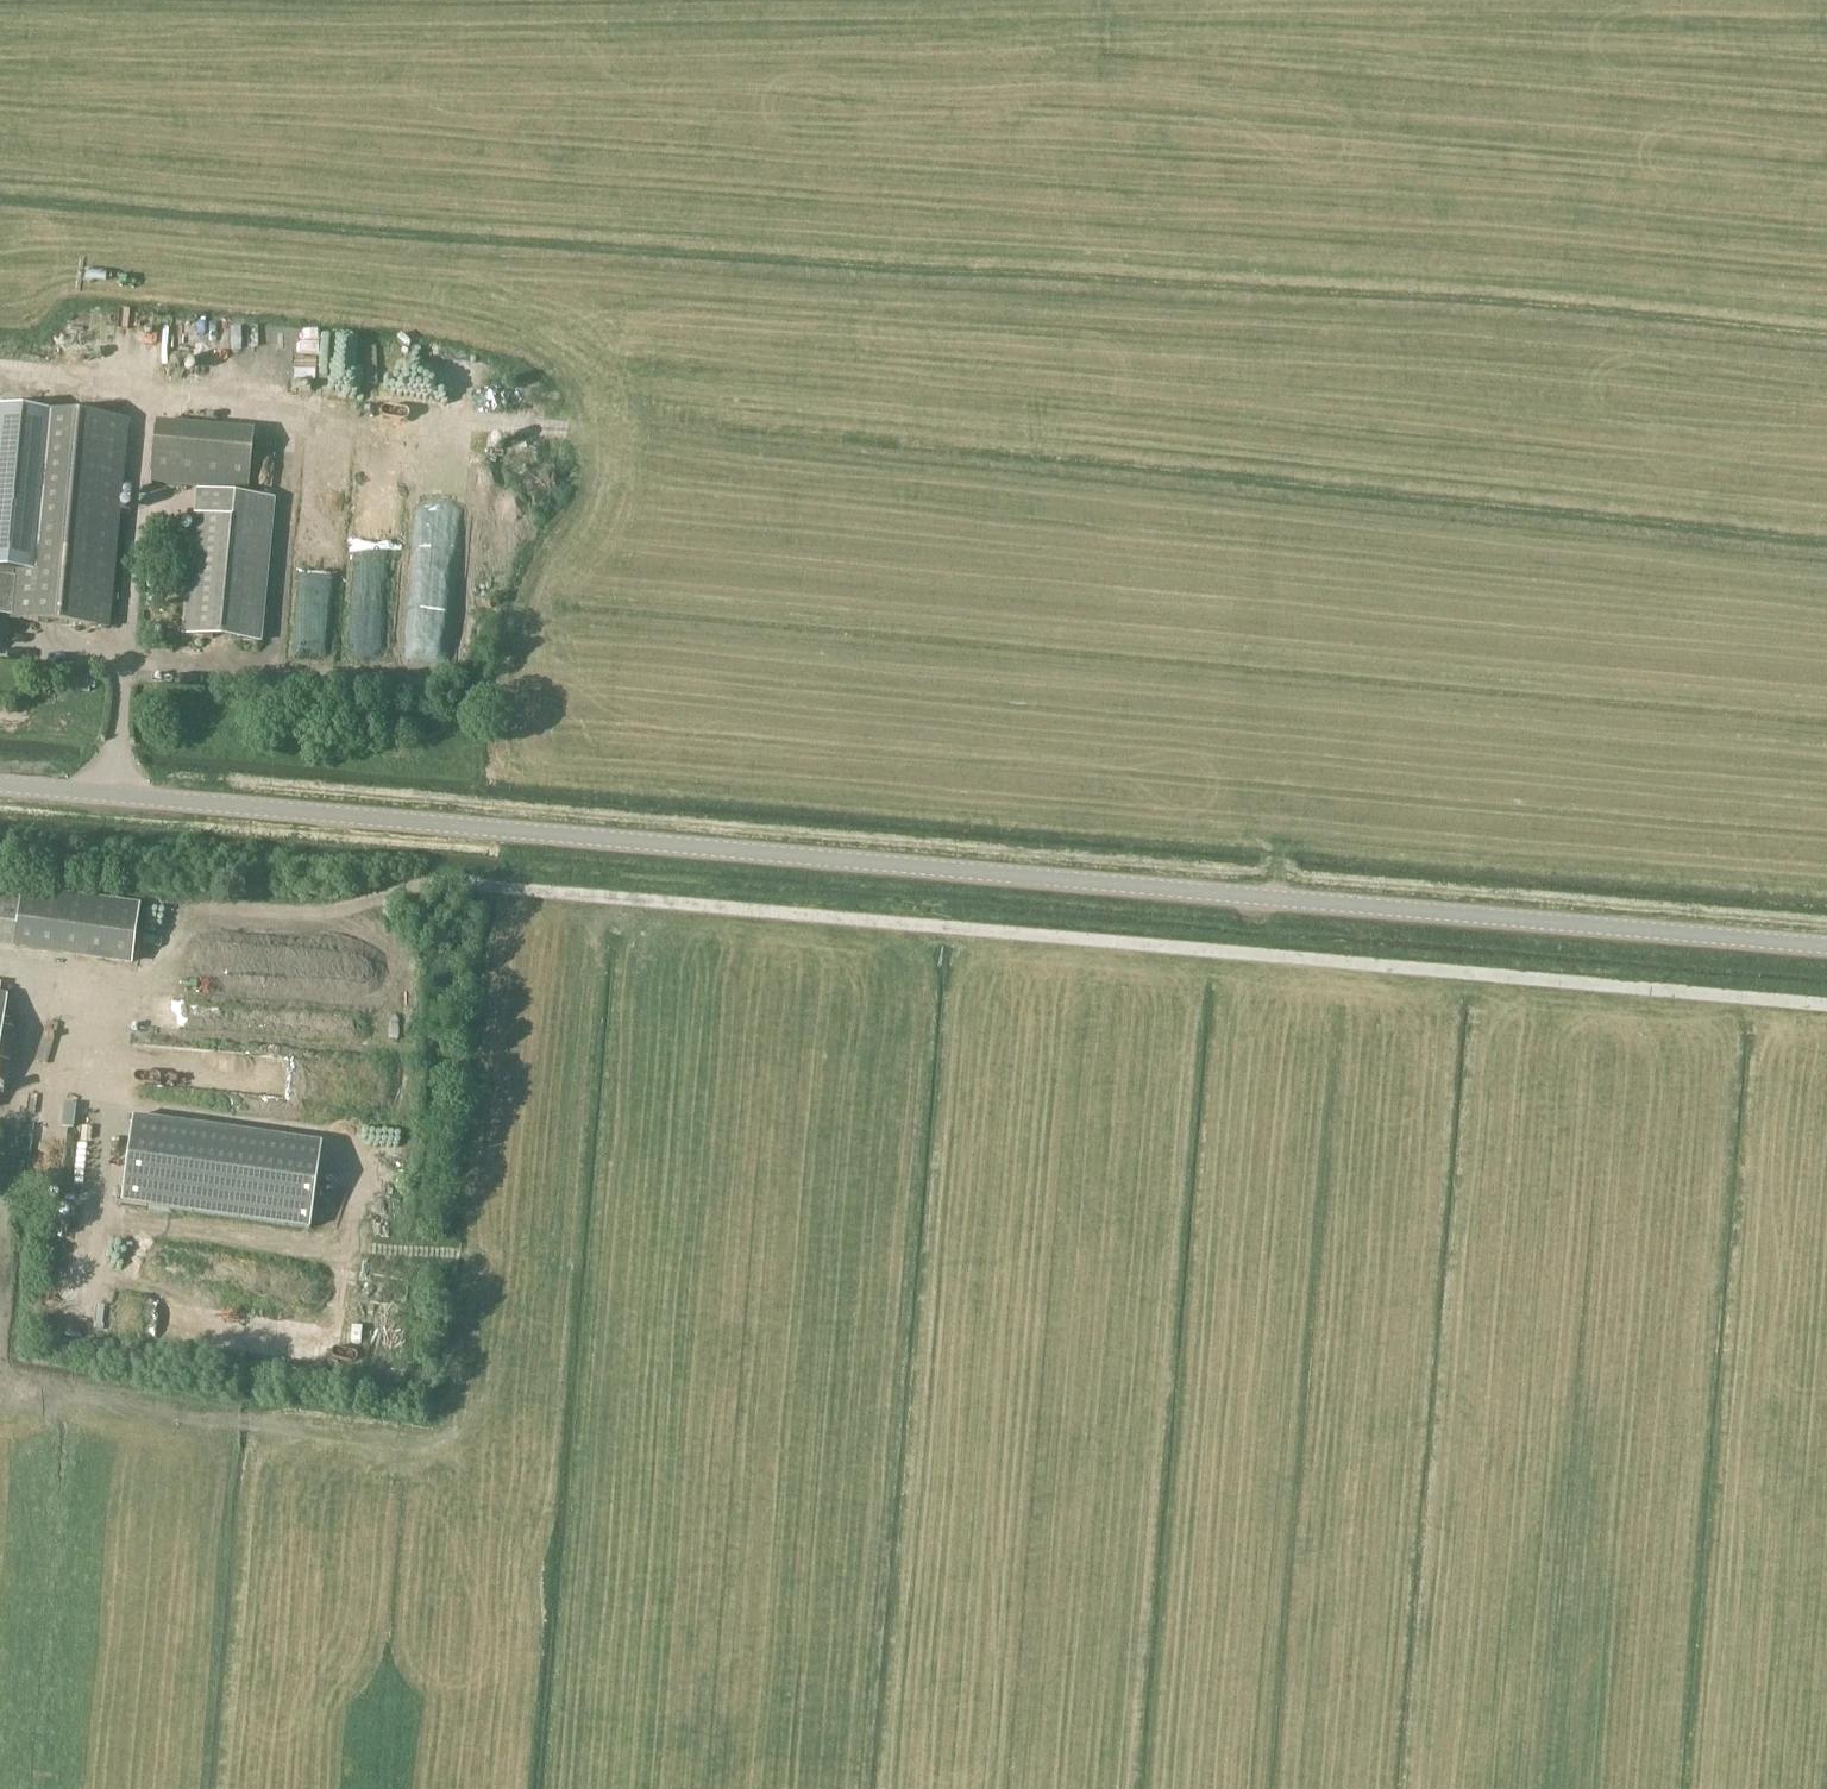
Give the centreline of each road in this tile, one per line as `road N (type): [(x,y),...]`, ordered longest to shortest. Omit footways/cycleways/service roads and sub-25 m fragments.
road 1 (tertiary): [(1826,944),(0,788)]

